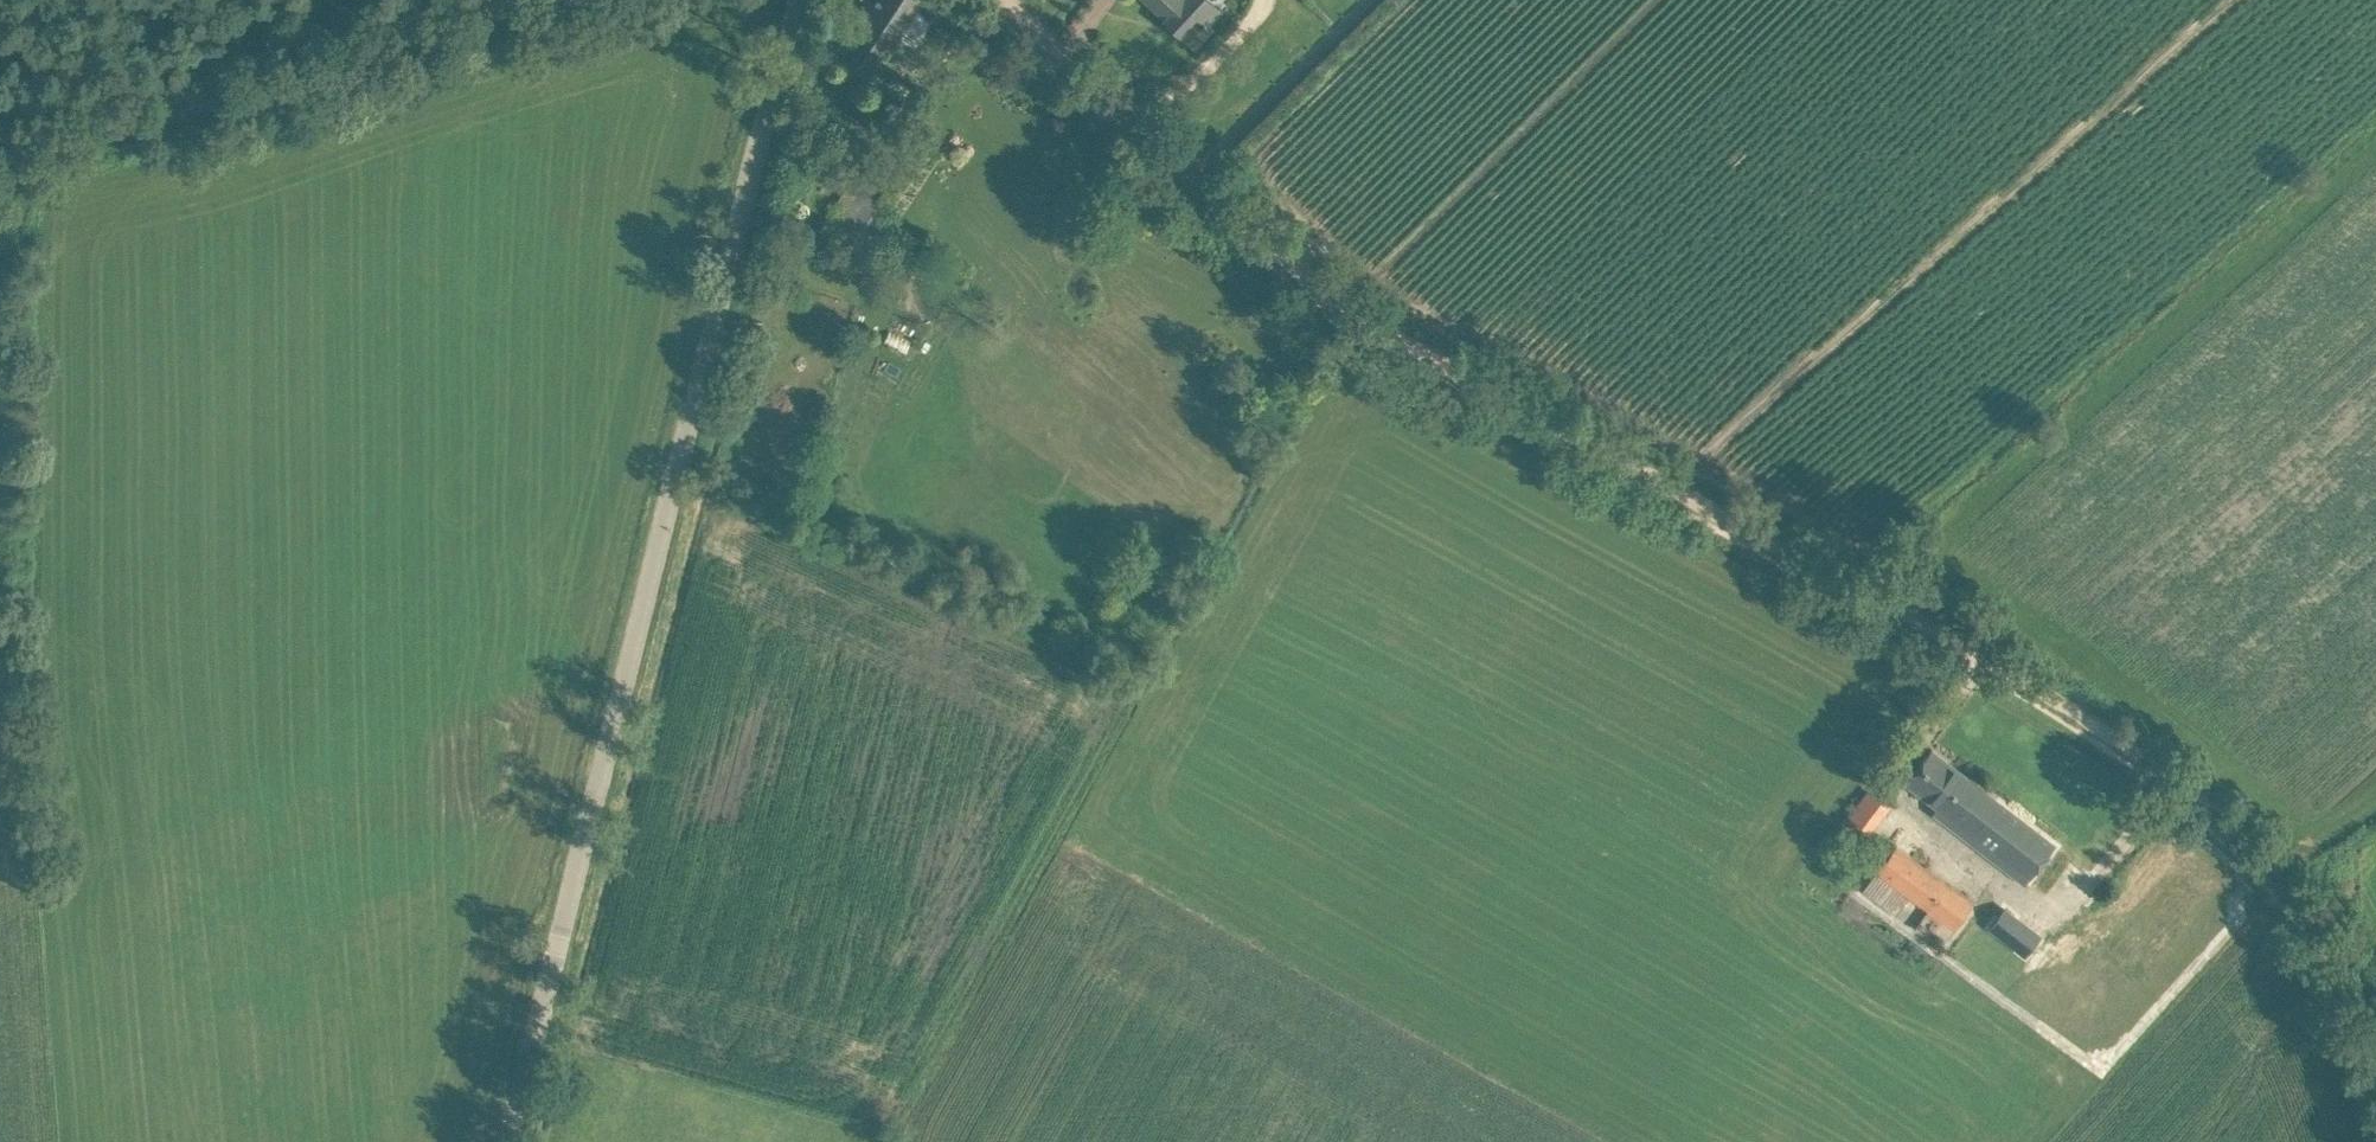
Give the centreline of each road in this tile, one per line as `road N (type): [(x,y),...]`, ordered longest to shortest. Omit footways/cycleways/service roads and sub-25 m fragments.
road 1 (track): [(1003,0),(1195,183),(1380,329),(2037,688),(2181,787),(2300,911),(2375,1026)]
road 2 (unclassified): [(508,1141),(800,0)]
road 3 (track): [(538,0),(0,164)]

